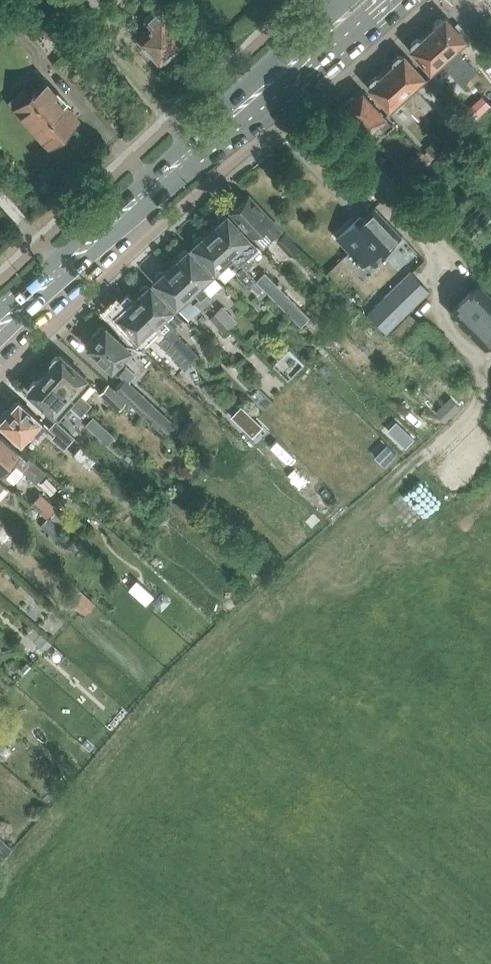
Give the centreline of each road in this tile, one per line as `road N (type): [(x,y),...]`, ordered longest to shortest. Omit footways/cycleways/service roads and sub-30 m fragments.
road 1 (track): [(0,934),(137,748),(401,479)]
road 2 (primary): [(0,338),(398,0)]
road 3 (primary): [(344,0),(0,318)]

